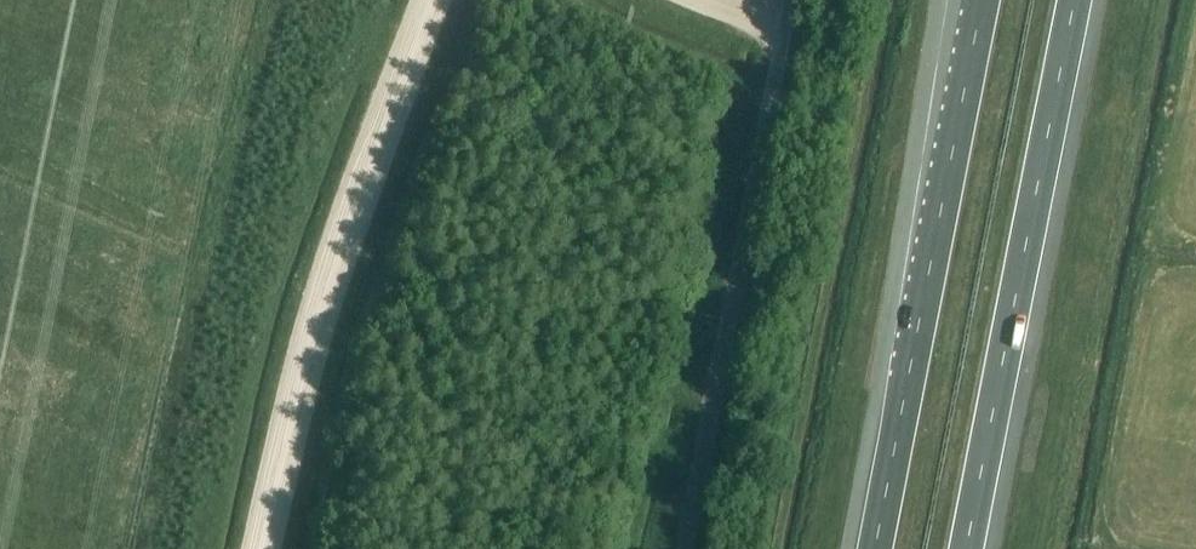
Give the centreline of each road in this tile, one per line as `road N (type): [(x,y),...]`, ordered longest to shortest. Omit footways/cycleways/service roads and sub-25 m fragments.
road 1 (unclassified): [(680,548),(795,0)]
road 2 (motorway): [(968,548),(1077,0)]
road 3 (motorway): [(984,0),(875,548)]

